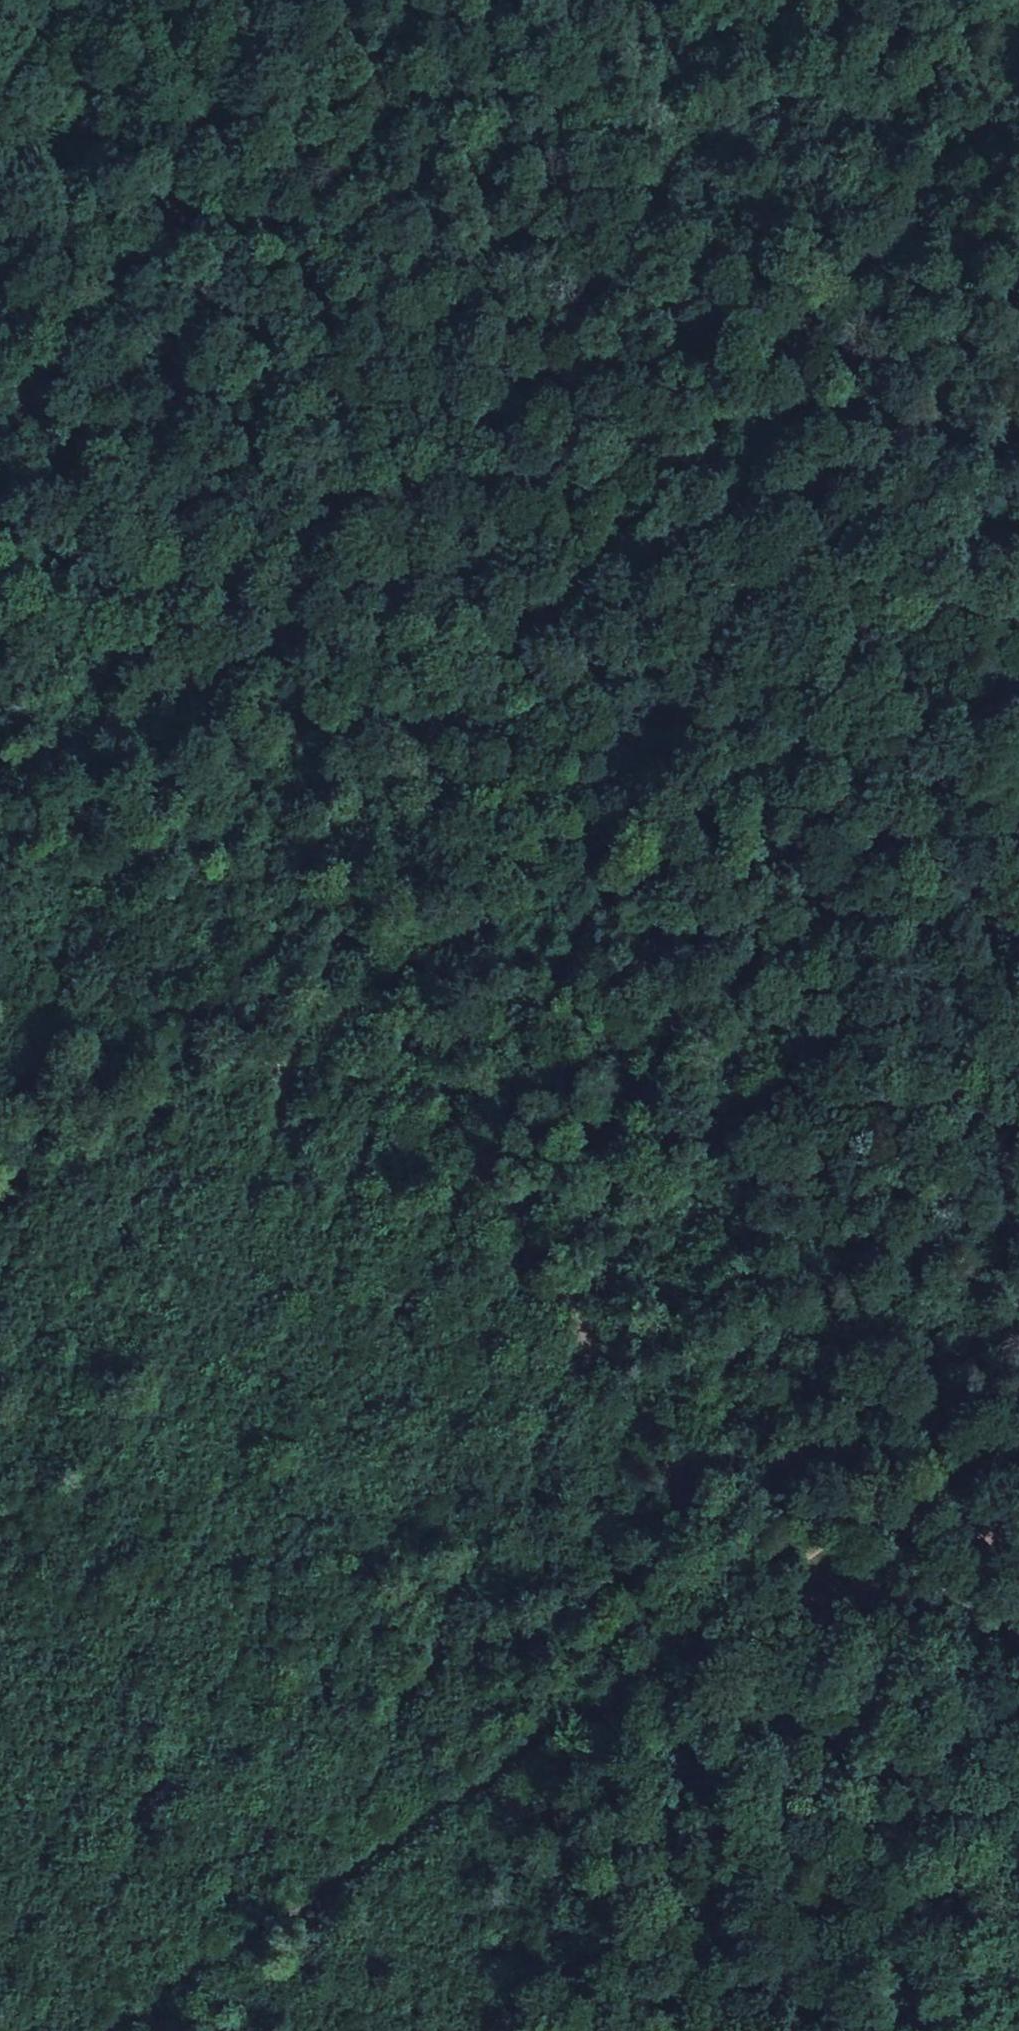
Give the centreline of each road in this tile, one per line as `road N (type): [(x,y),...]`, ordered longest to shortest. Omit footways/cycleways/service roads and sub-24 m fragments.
road 1 (track): [(0,392),(114,585)]
road 2 (track): [(114,585),(0,652)]

